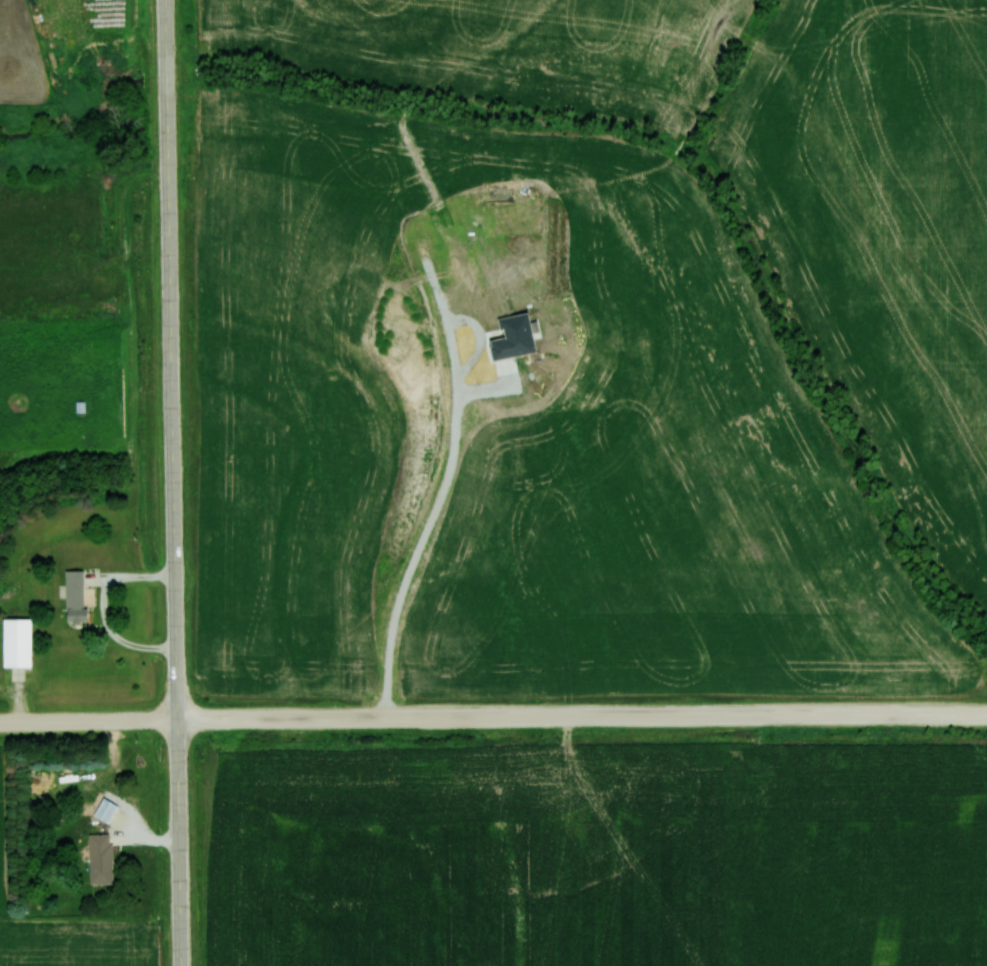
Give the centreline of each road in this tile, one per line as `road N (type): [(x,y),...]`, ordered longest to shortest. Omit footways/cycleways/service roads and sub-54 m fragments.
road 1 (residential): [(0,721),(986,713)]
road 2 (tertiary): [(181,965),(165,0)]

